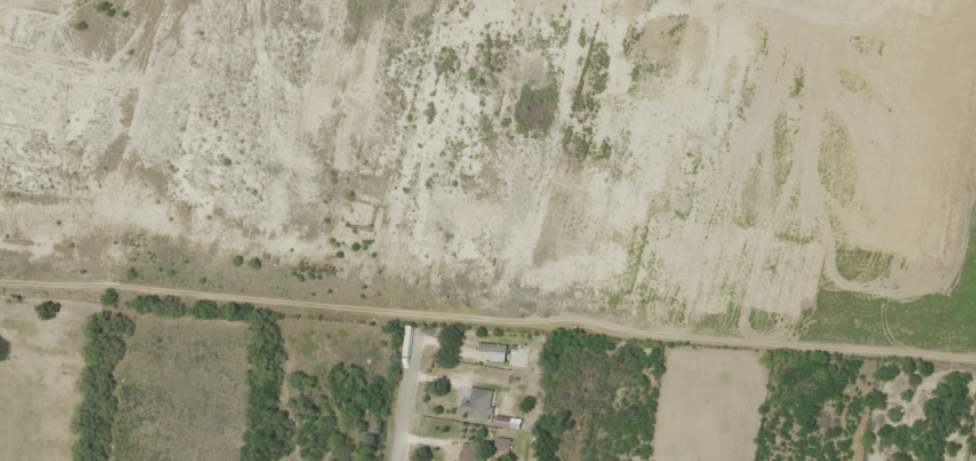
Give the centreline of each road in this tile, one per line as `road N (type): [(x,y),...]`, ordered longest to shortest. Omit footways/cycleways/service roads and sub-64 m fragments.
road 1 (residential): [(394,460),(412,341)]

